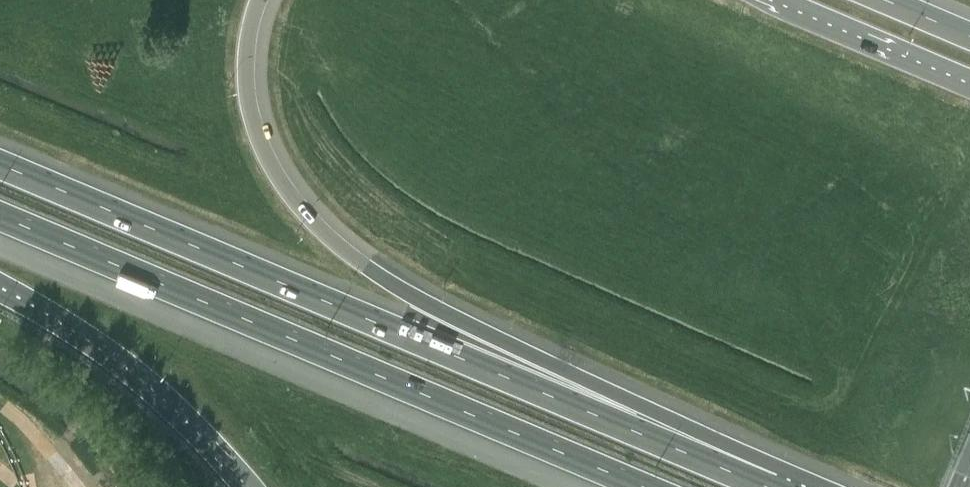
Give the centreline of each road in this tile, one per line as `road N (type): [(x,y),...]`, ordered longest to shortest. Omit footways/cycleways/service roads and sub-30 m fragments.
road 1 (motorway): [(762,486),(0,164)]
road 2 (motorway): [(766,486),(573,373),(396,285),(348,255),(296,205),(266,154),(250,105),(246,64),(260,0)]
road 3 (motorway): [(0,215),(643,486)]
road 4 (motorway): [(0,288),(138,376),(247,486)]
road 5 (motorway): [(787,0),(969,78)]

